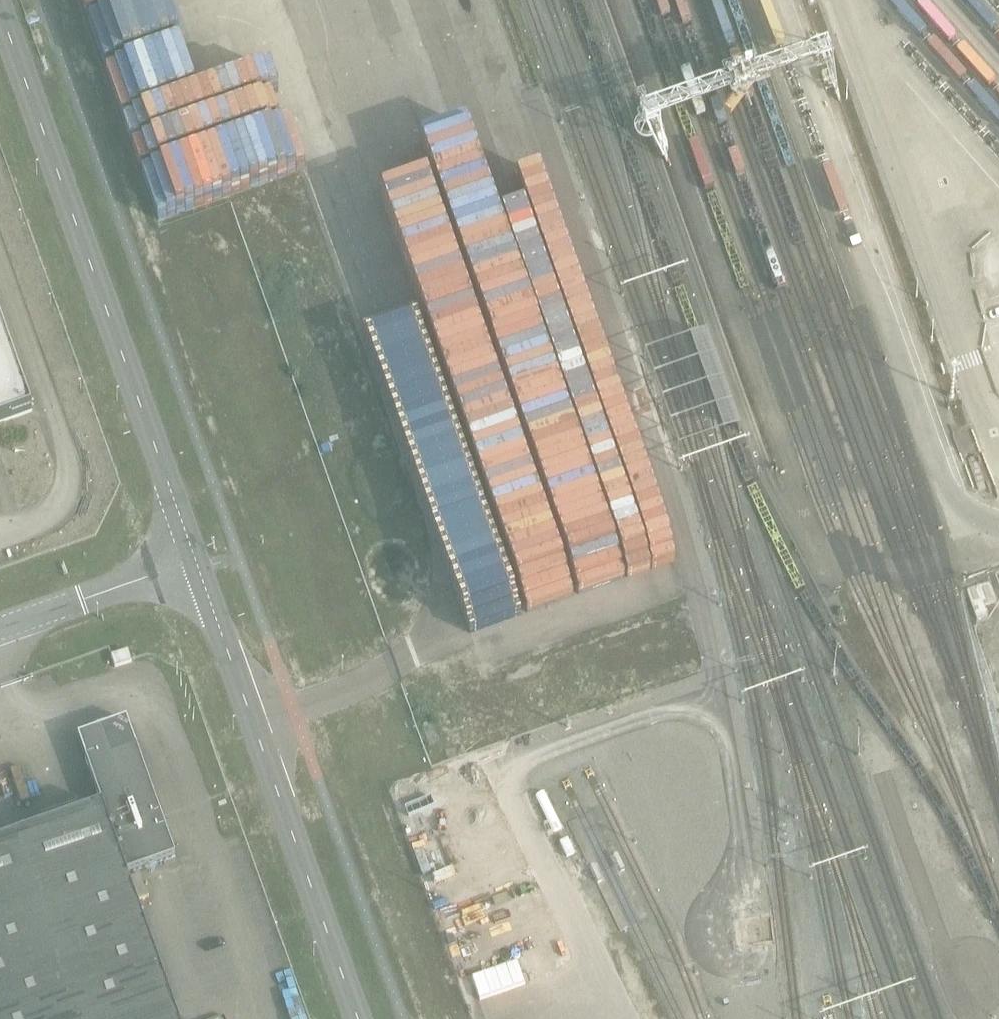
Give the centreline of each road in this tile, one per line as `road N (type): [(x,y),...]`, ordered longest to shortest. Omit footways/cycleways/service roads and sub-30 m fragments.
road 1 (unclassified): [(195,560),(0,6)]
road 2 (unclassified): [(358,1018),(195,560)]
road 3 (unclassified): [(0,629),(195,560)]

